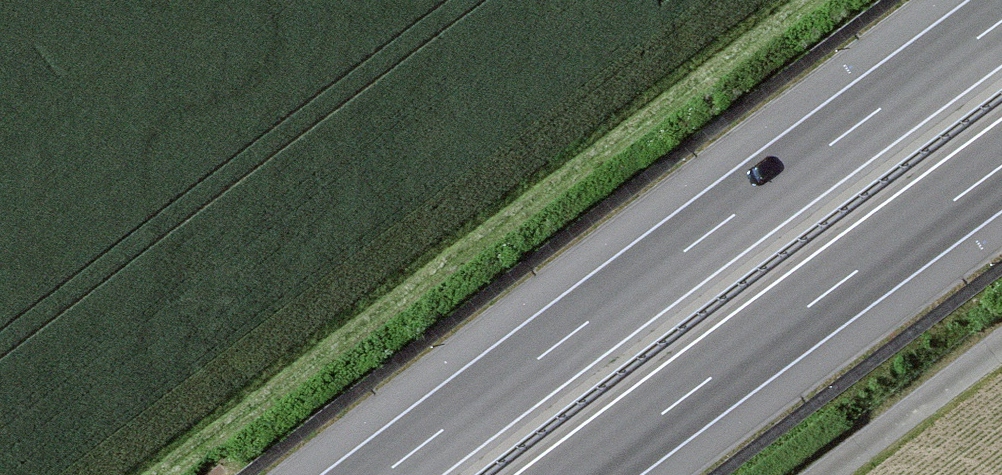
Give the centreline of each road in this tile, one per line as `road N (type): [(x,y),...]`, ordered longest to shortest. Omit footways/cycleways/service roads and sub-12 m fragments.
road 1 (track): [(134,474),(784,0)]
road 2 (motorway): [(1001,21),(382,474)]
road 3 (motorway): [(580,474),(1001,166)]
road 4 (track): [(1001,345),(825,474)]

